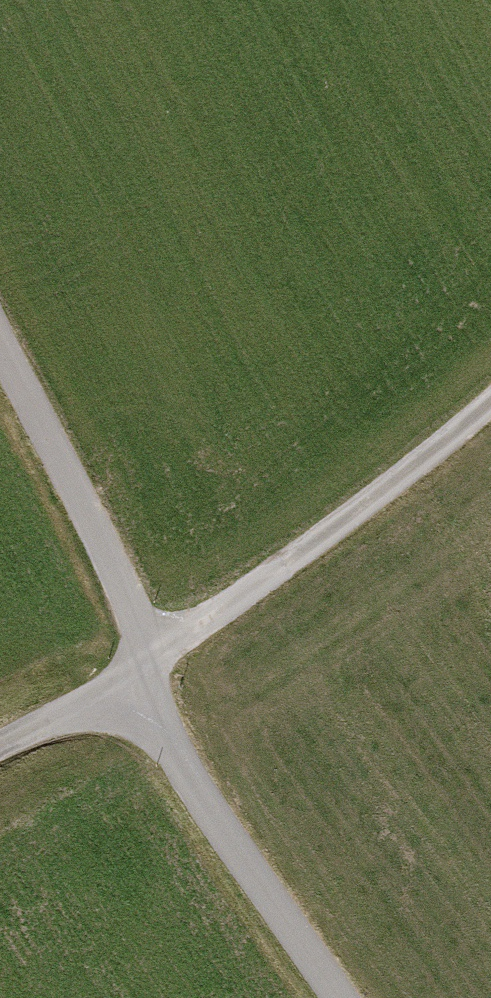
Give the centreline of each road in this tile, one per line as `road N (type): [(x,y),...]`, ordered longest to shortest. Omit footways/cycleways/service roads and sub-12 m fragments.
road 1 (track): [(339,997),(167,753),(121,585),(0,349)]
road 2 (track): [(0,740),(139,670),(330,528),(490,379)]

